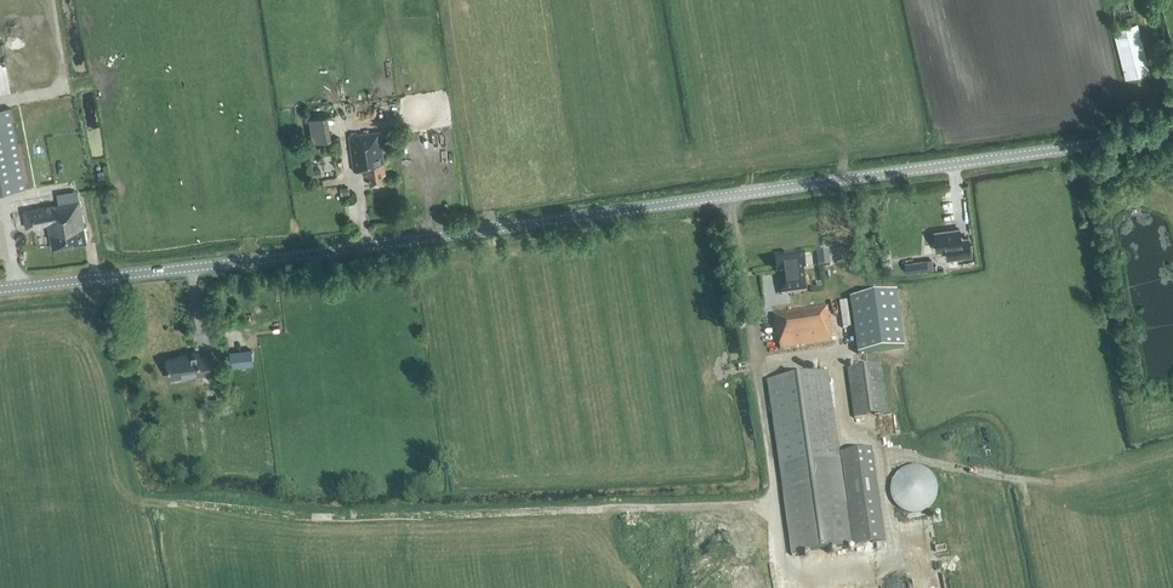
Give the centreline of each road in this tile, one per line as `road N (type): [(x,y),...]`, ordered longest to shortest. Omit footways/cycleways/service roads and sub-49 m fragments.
road 1 (tertiary): [(0,292),(1172,134)]

